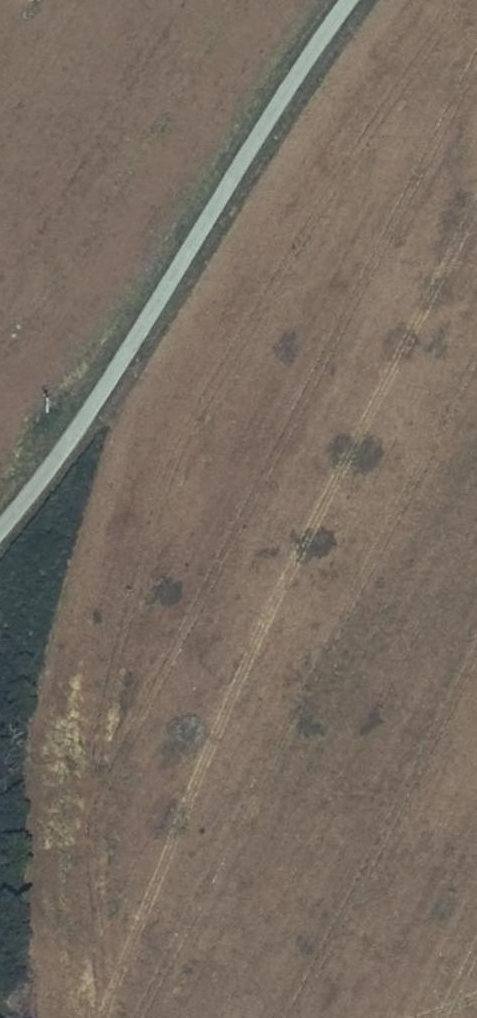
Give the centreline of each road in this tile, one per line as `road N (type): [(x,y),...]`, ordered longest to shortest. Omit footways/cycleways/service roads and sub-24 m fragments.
road 1 (unclassified): [(347,0),(75,435),(0,525)]

